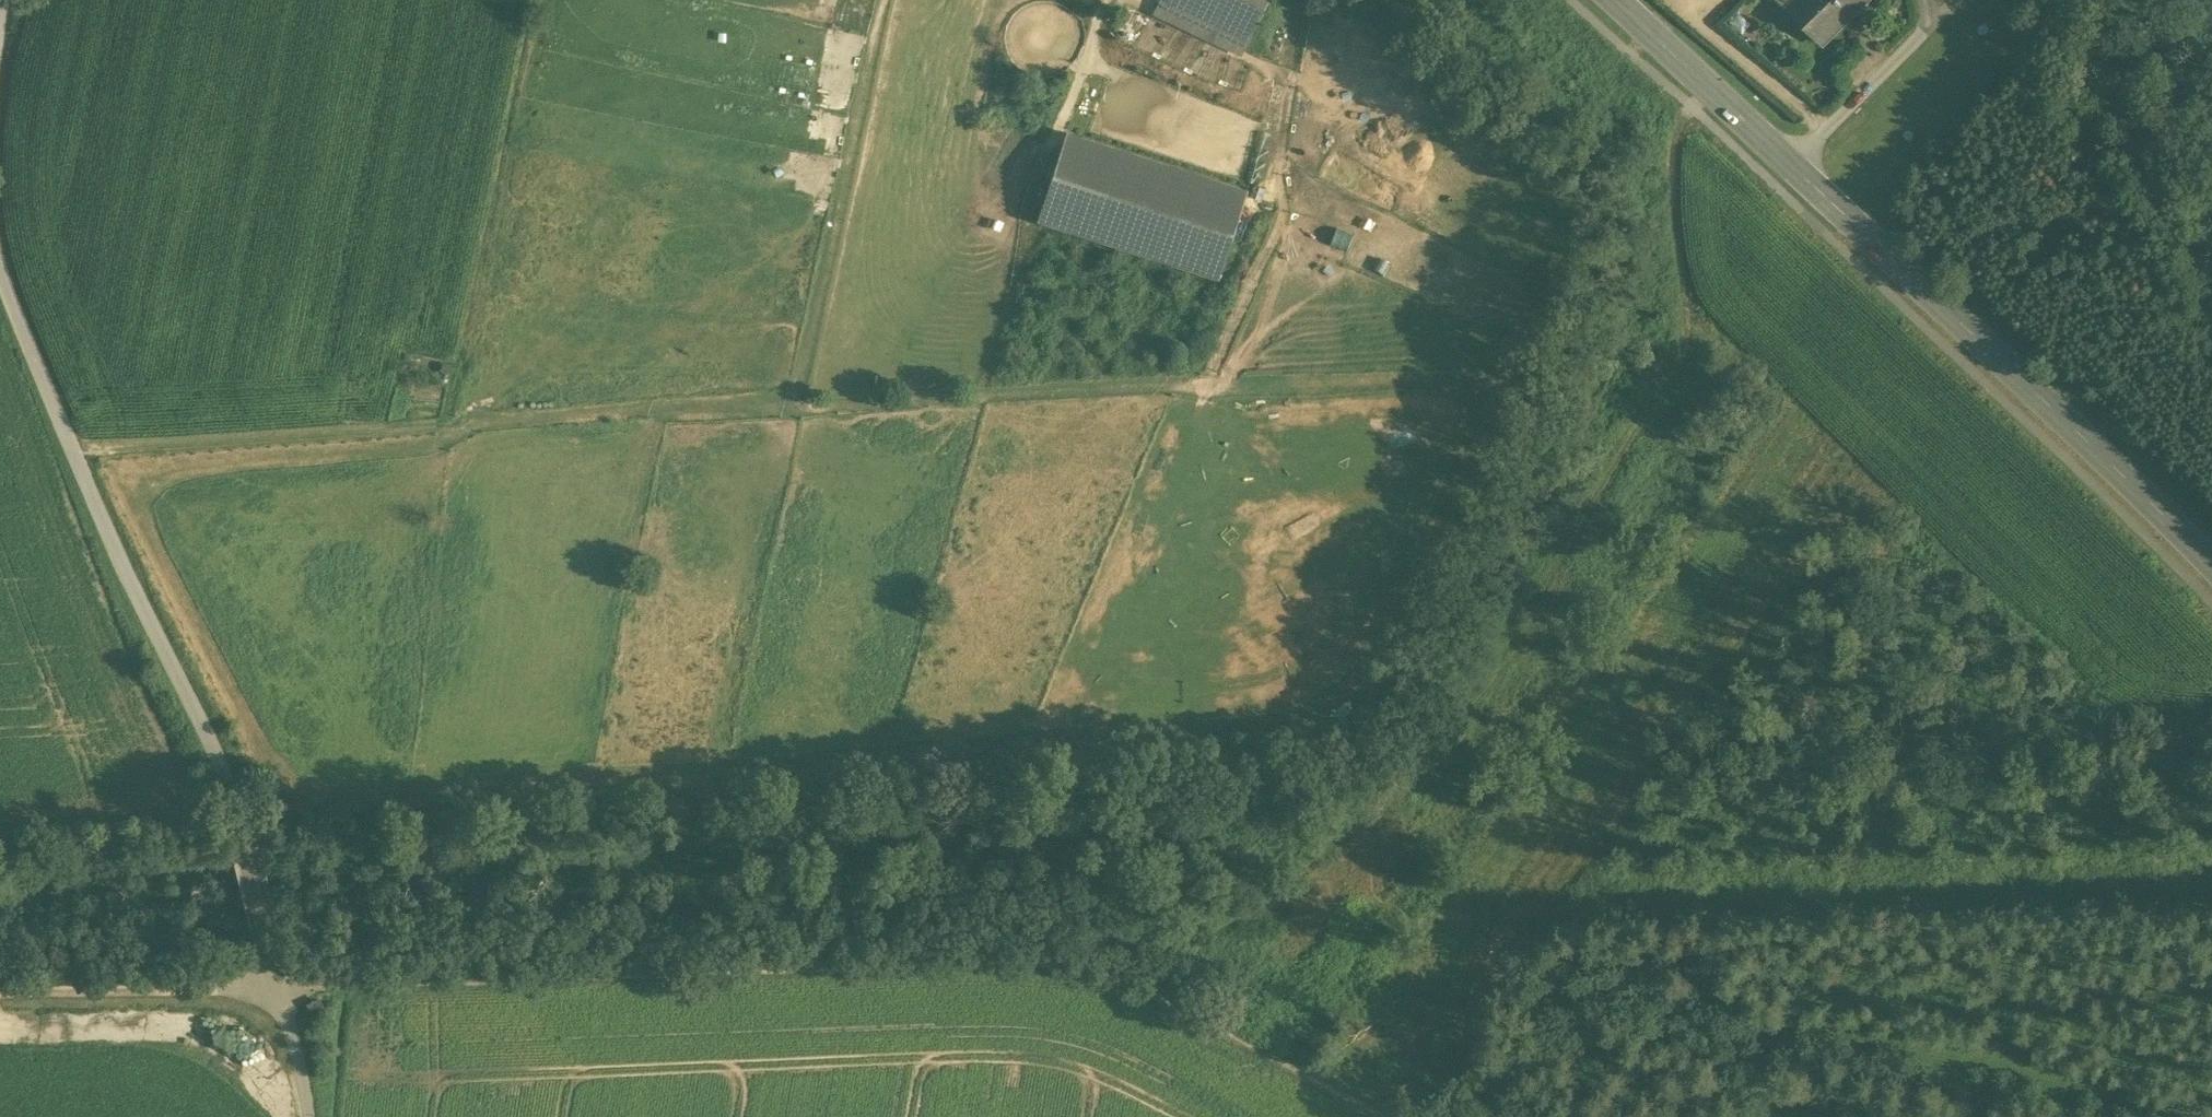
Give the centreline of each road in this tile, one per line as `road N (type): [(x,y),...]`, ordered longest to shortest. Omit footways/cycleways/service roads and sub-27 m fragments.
road 1 (track): [(278,990),(1053,971),(1245,1042),(1382,1116)]
road 2 (secondary): [(1615,0),(2211,572)]
road 3 (unclassified): [(0,261),(103,518),(235,803),(278,990)]
road 4 (track): [(431,429),(78,457)]
road 5 (unclassified): [(0,994),(278,990)]
road 6 (track): [(1678,59),(1672,124),(1688,287),(1681,335)]
road 7 (track): [(1791,164),(1962,0)]
road 8 (unclassified): [(278,990),(309,1116)]

